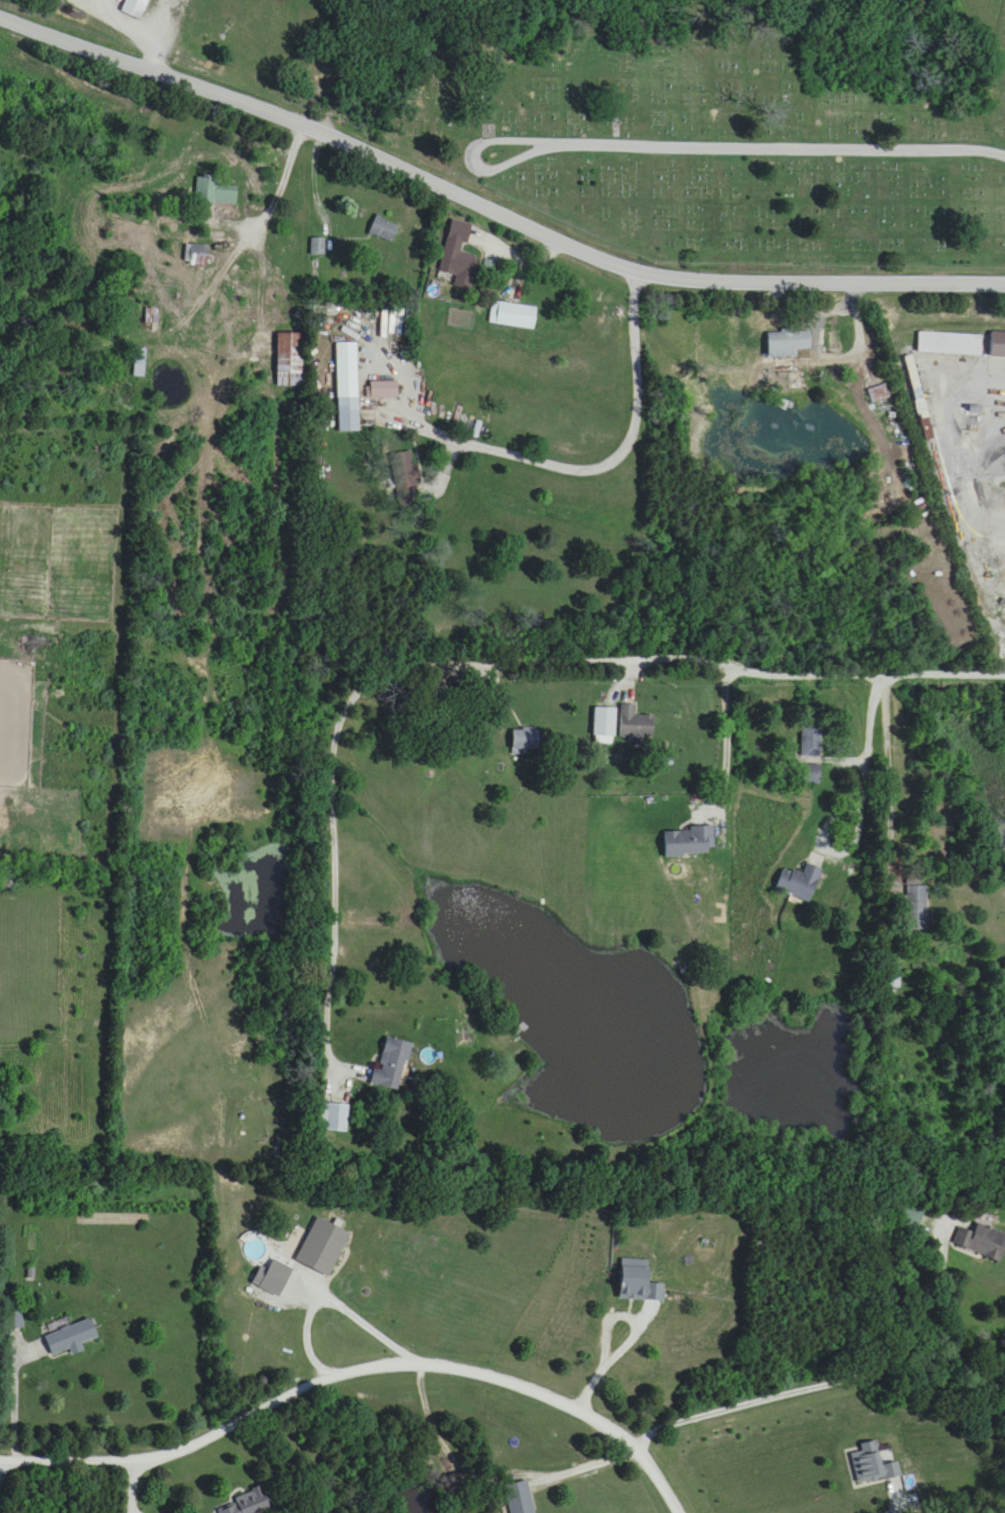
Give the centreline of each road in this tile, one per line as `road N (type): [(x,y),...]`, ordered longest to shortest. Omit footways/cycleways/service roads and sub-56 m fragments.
road 1 (tertiary): [(1004,283),(636,271),(304,122),(0,16)]
road 2 (residential): [(0,1457),(165,1450),(328,1375),(424,1358),(507,1373),(600,1414),(635,1437),(682,1512)]

